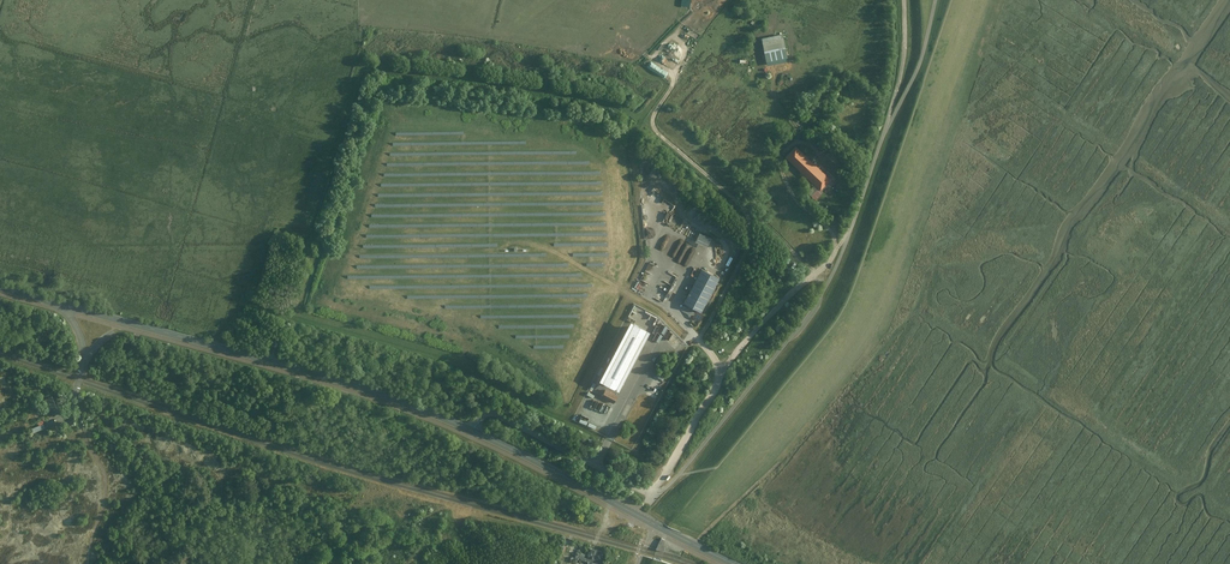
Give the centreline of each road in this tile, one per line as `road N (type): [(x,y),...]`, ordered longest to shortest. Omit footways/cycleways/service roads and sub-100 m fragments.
road 1 (track): [(816,275),(768,226),(615,108),(377,70),(360,75),(313,230),(318,245),(304,314),(464,364),(667,474)]
road 2 (tertiary): [(735,563),(429,412),(0,287)]
road 3 (track): [(833,203),(832,260),(720,377)]
road 4 (track): [(851,230),(837,247),(788,185),(780,158),(786,150),(797,145),(822,156)]
road 5 (track): [(935,0),(921,59),(886,133)]
road 6 (track): [(904,0),(904,67),(886,133)]

